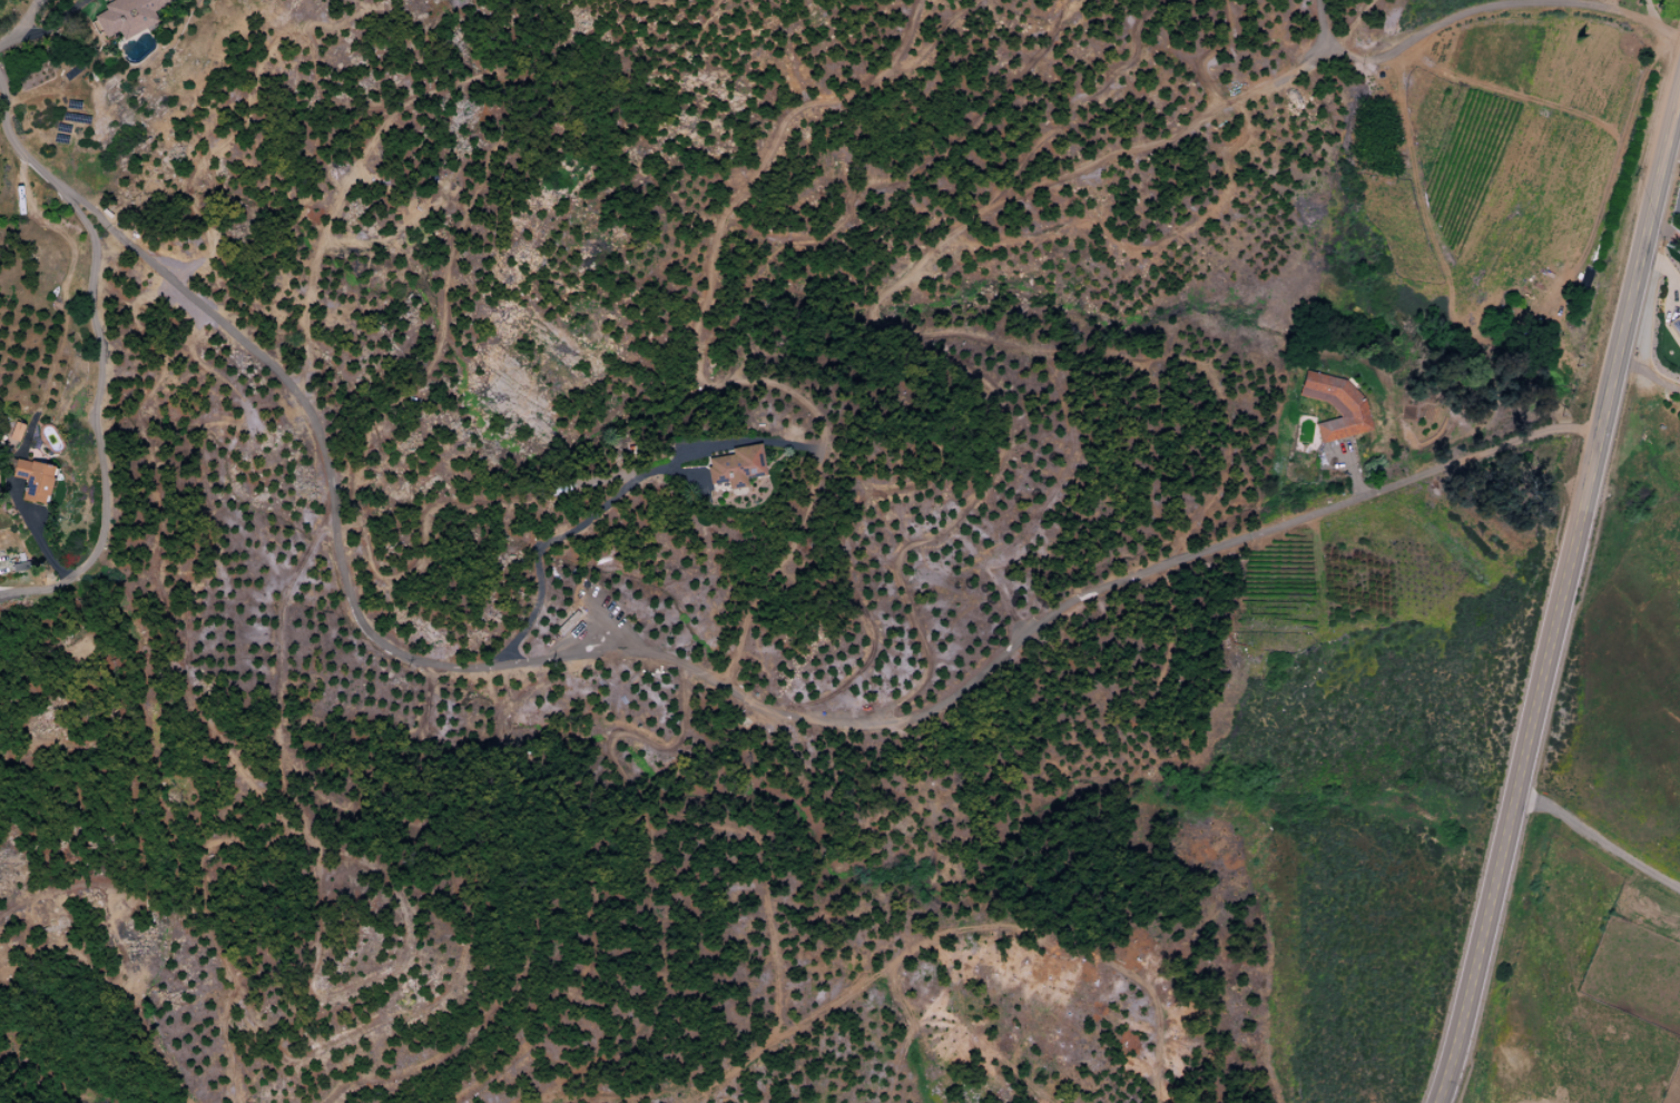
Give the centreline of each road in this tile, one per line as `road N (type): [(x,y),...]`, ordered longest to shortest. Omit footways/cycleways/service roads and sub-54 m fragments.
road 1 (residential): [(1679,97),(1472,982),(1435,1102)]

